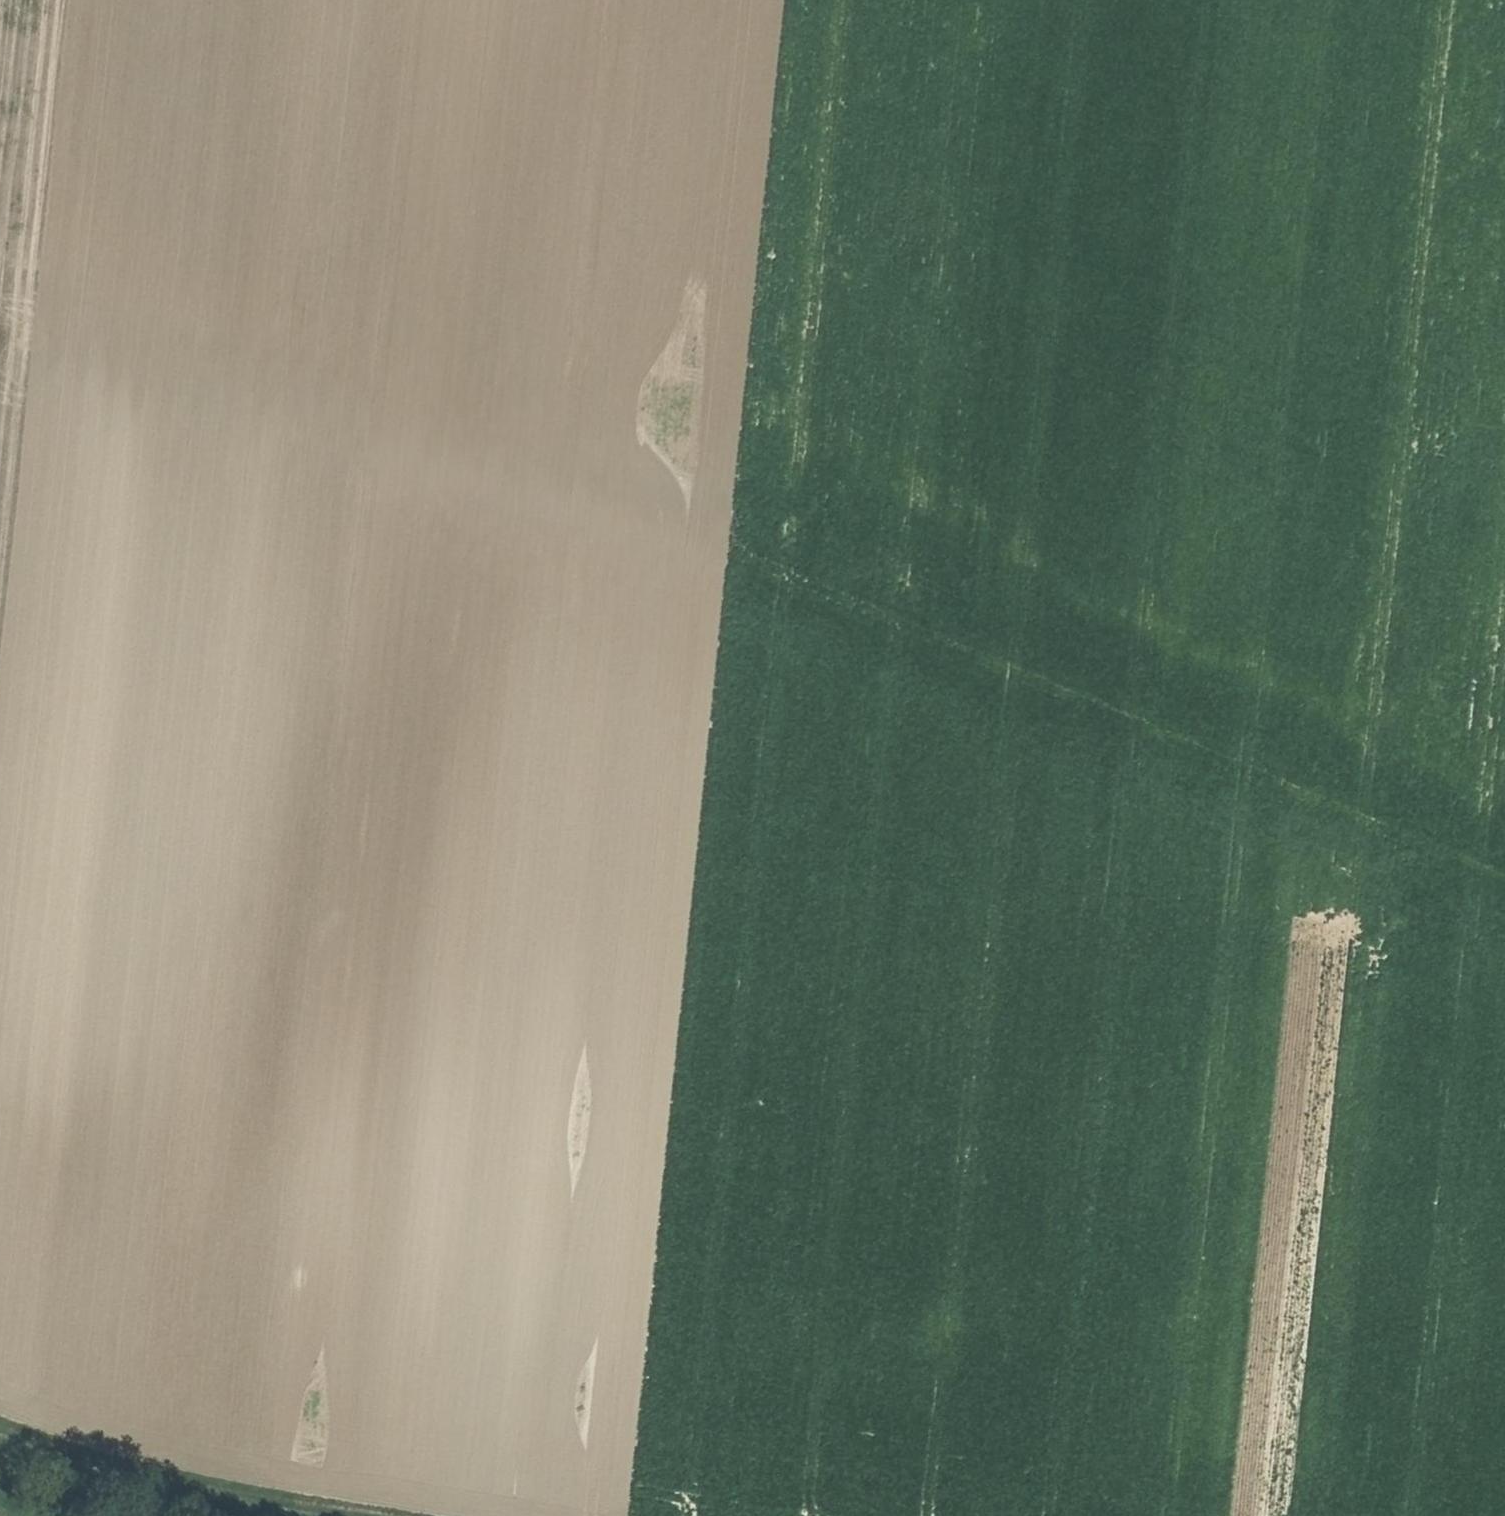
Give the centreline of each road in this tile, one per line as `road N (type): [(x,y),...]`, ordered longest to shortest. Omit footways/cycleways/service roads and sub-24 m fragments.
road 1 (track): [(369,1515),(107,1468),(0,1429)]

